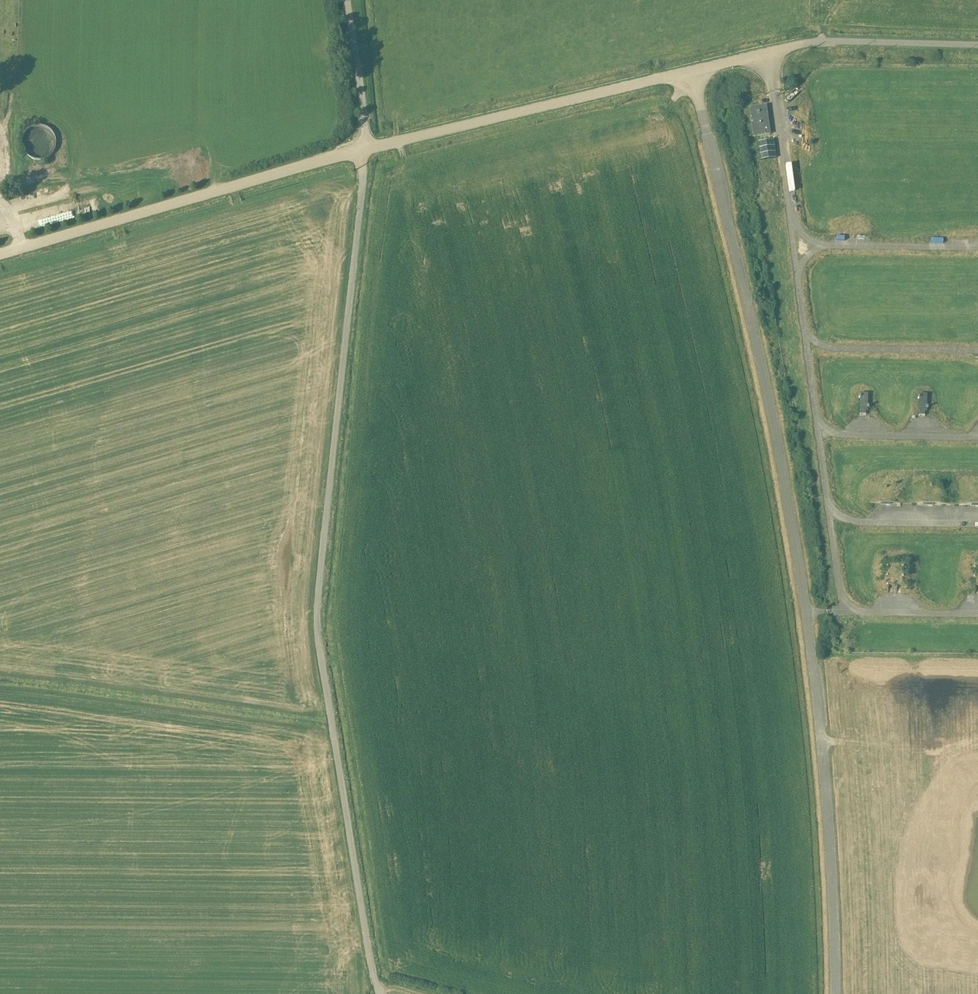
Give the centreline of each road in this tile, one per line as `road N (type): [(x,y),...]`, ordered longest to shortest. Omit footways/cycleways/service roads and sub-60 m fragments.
road 1 (unclassified): [(379,993),(316,624),(368,149)]
road 2 (unclassified): [(368,149),(803,45),(977,45)]
road 3 (unclassified): [(0,255),(368,149)]
road 4 (unclassified): [(368,149),(351,0)]

